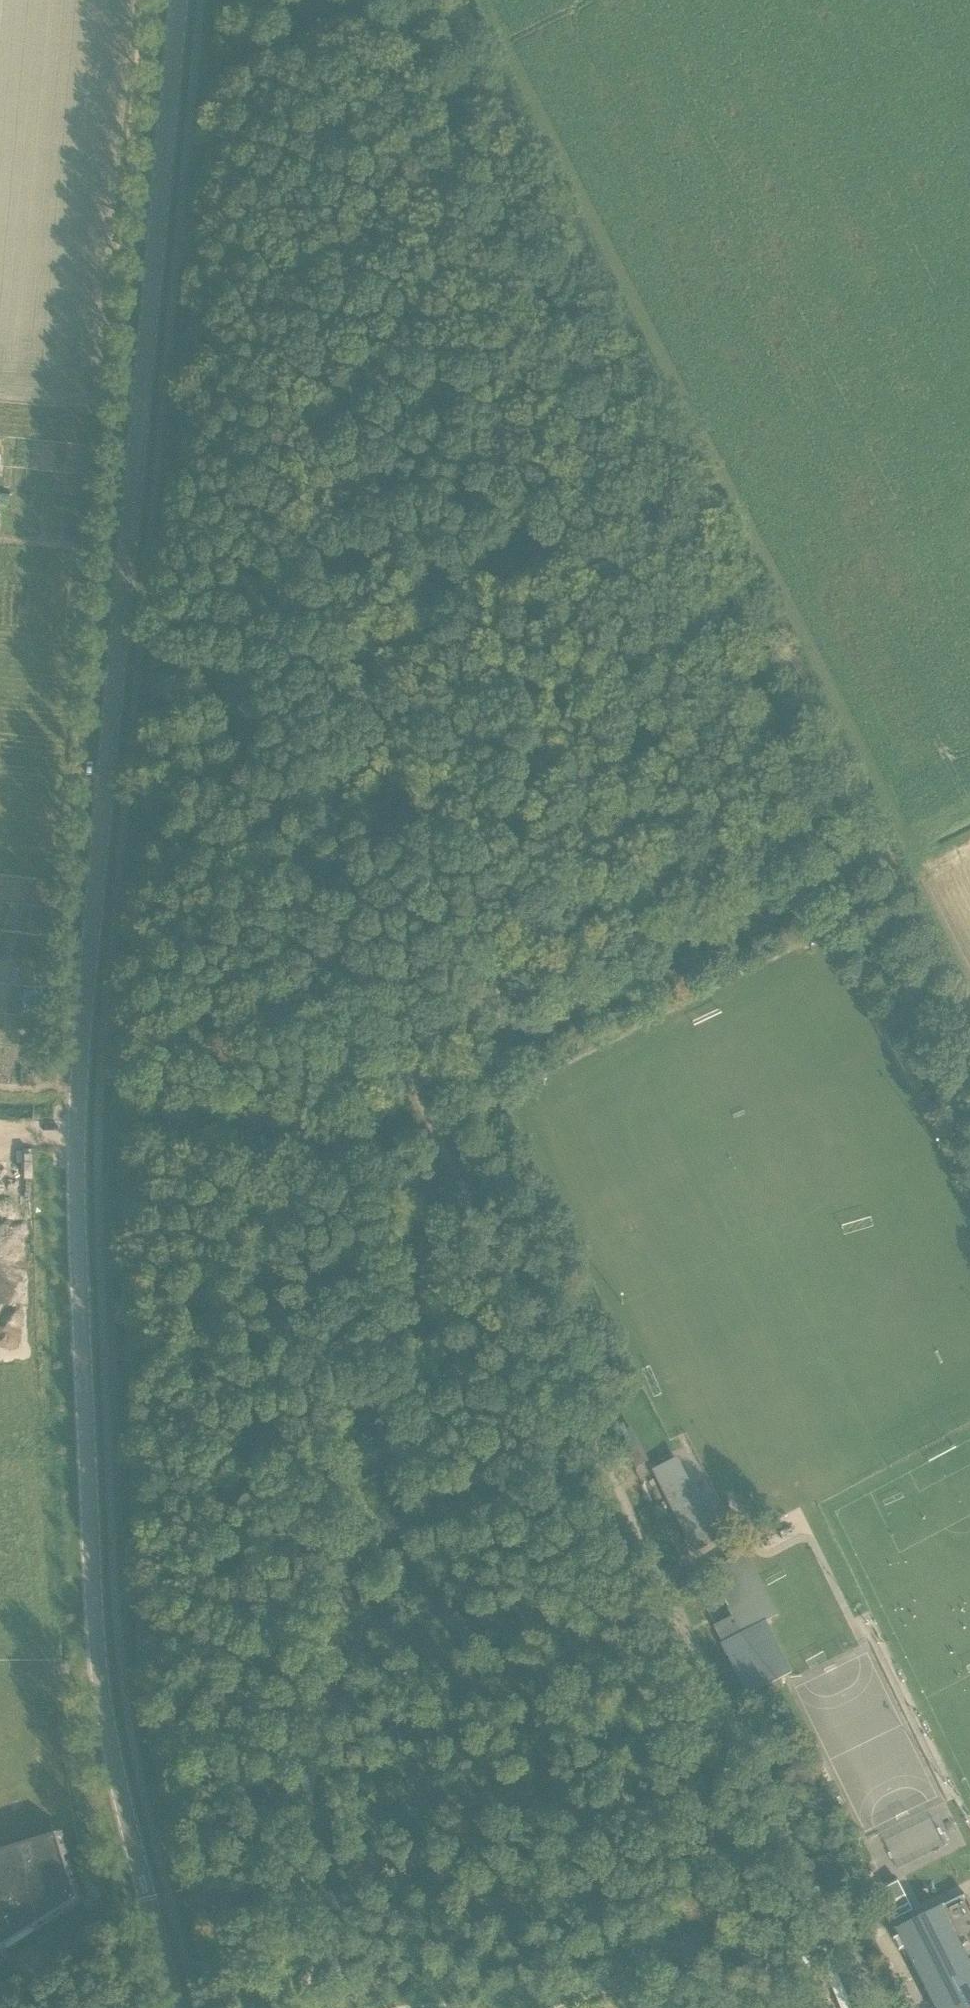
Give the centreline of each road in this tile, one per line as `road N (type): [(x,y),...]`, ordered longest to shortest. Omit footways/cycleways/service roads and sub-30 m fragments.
road 1 (tertiary): [(175,2007),(125,1804),(97,1637),(78,1129),(180,0)]
road 2 (track): [(365,1165),(78,1129)]

